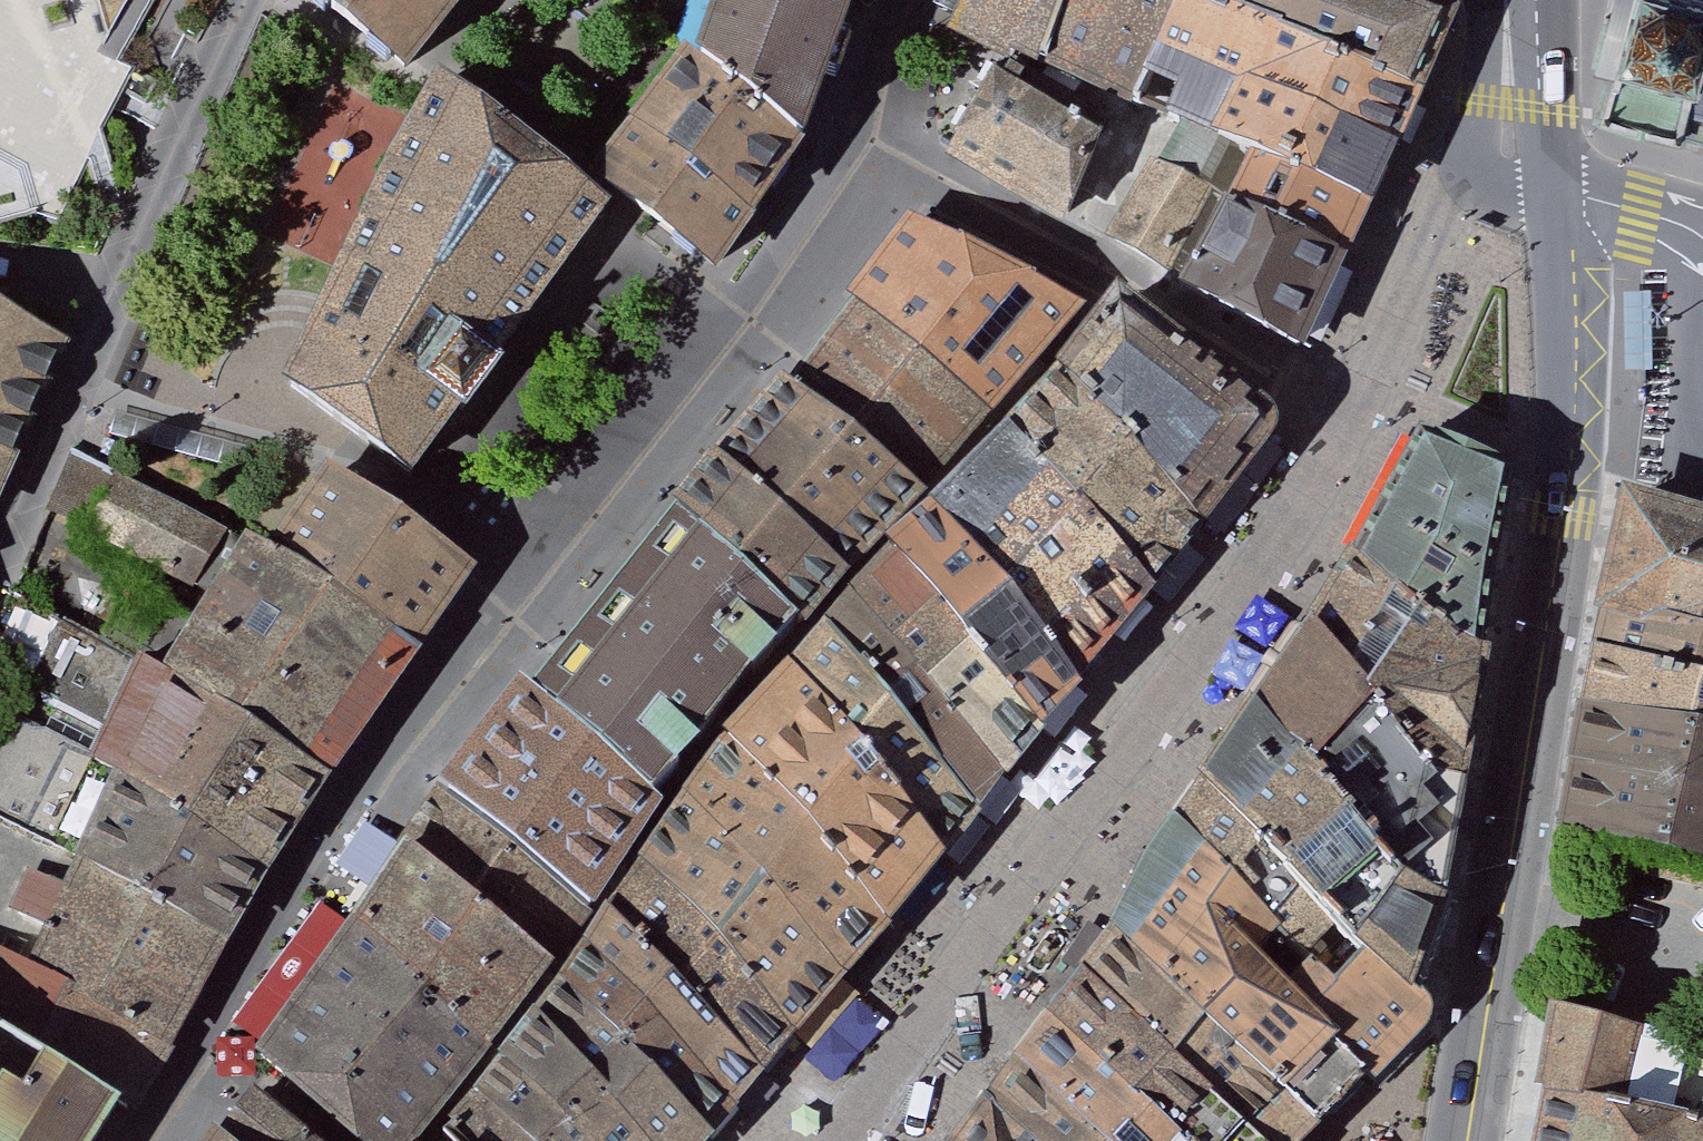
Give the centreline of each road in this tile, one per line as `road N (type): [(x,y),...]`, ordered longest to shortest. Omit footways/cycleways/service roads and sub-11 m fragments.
road 1 (primary): [(1466,1140),(1568,512),(1568,189)]
road 2 (primary): [(1568,189),(1554,0)]

